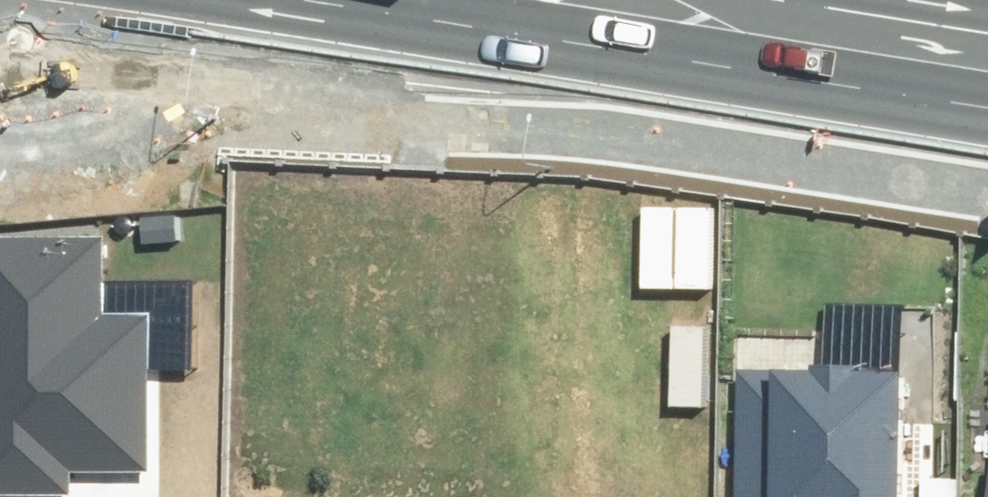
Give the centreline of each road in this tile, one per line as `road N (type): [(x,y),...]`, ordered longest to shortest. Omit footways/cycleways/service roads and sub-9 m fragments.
road 1 (motorway): [(498,43),(0,110)]
road 2 (primary): [(987,52),(678,59),(498,43)]
road 3 (primary): [(498,43),(69,0)]
road 4 (primary): [(857,0),(987,50)]

